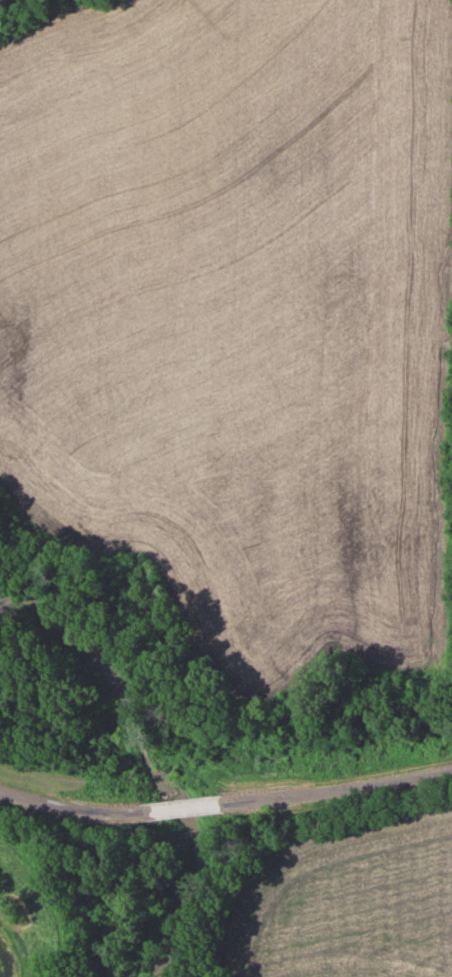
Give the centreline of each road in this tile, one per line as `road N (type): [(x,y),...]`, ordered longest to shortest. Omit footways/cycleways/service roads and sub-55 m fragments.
road 1 (residential): [(222,802),(451,769)]
road 2 (residential): [(0,791),(79,810),(146,812)]

